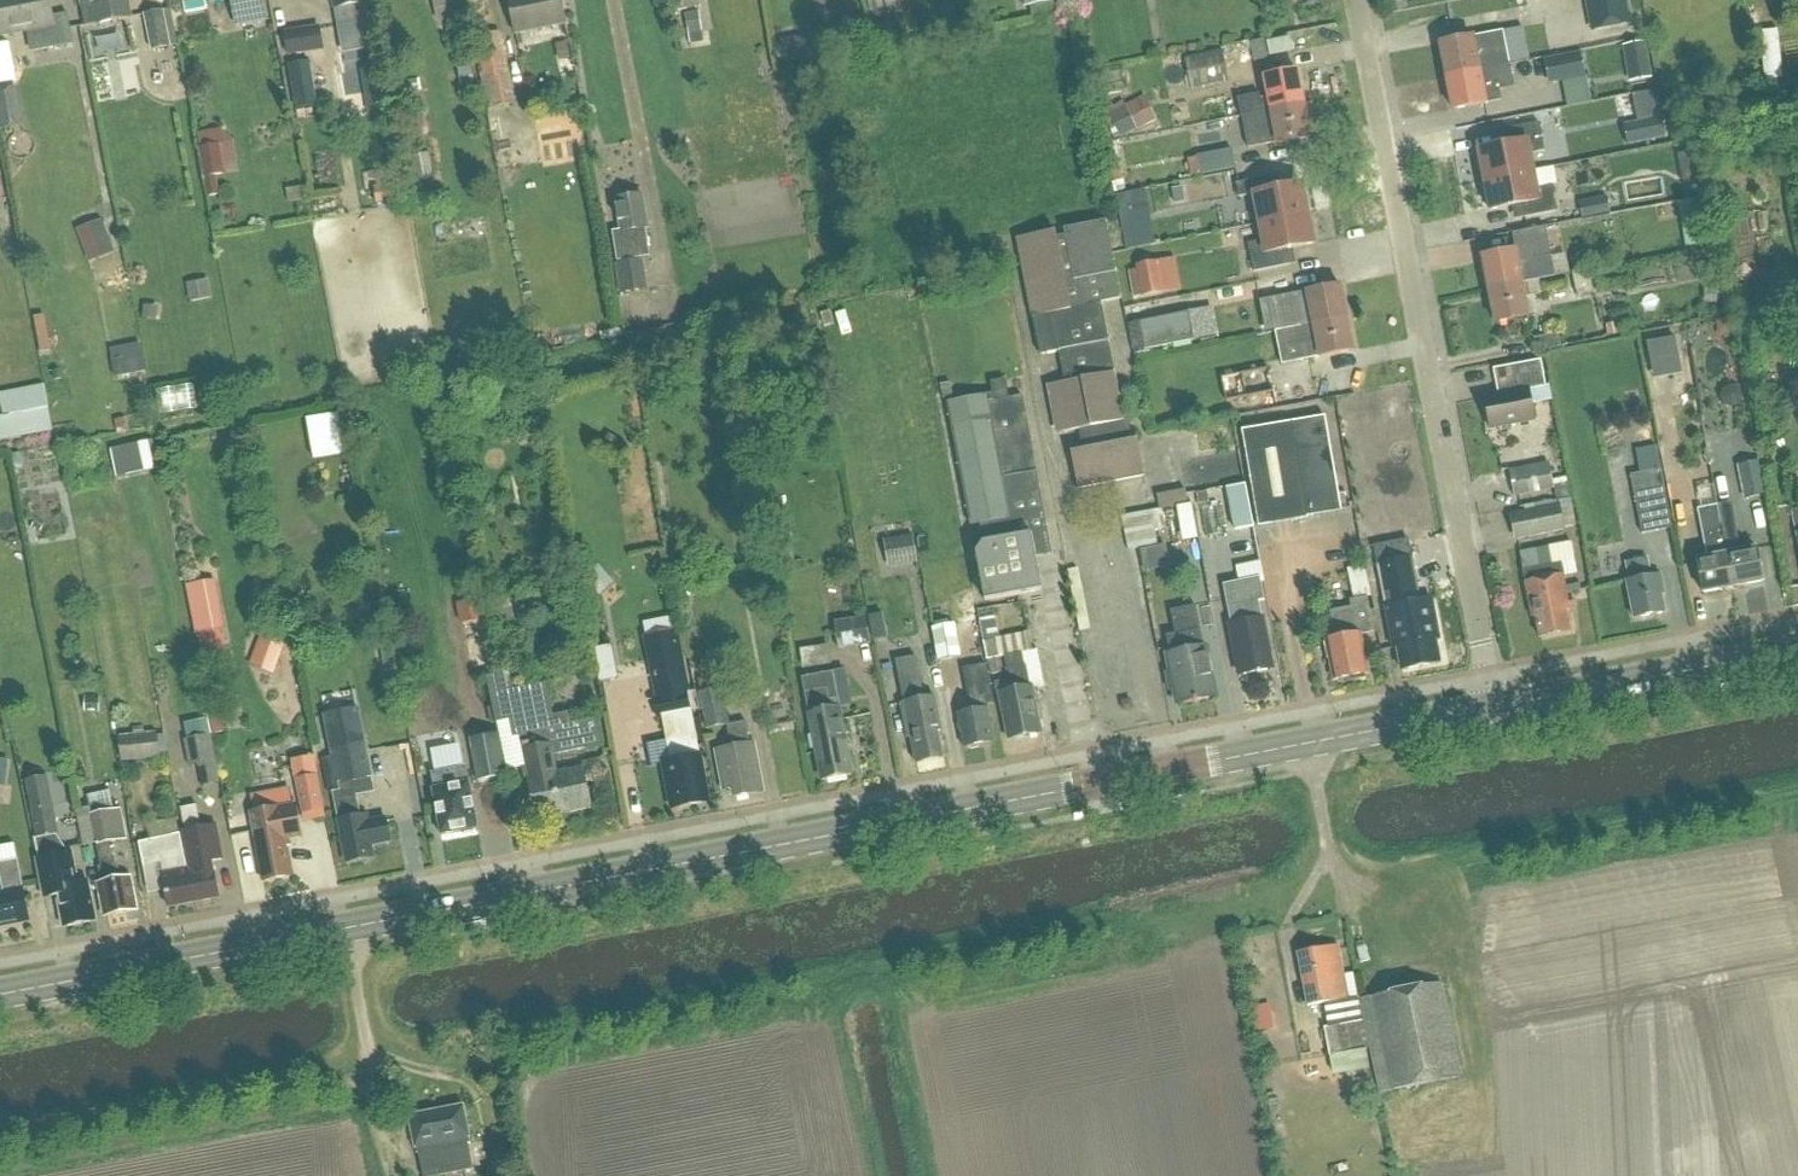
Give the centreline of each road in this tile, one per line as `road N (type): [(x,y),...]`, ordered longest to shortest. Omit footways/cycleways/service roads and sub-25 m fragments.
road 1 (secondary): [(0,996),(1494,708)]
road 2 (residential): [(1494,708),(1355,0)]
road 3 (secondary): [(1494,708),(1797,650)]

